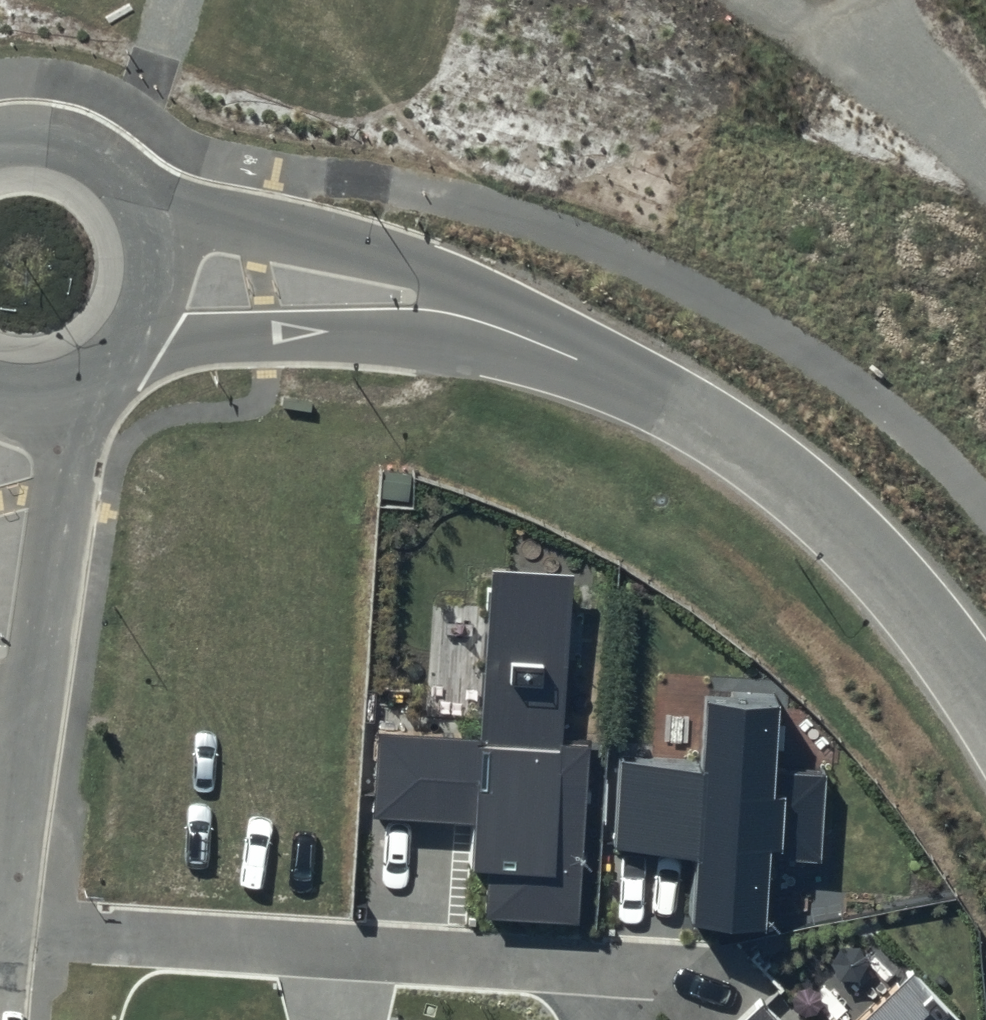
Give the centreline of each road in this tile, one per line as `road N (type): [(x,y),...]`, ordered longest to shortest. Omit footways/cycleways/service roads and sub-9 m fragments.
road 1 (residential): [(151,266),(410,287),(532,323),(668,388),(795,464),(885,552),(985,685)]
road 2 (residential): [(0,930),(682,960)]
road 3 (track): [(767,0),(985,172)]
road 4 (residential): [(0,130),(67,136),(103,156),(130,187),(147,225),(151,266)]
road 5 (residential): [(151,266),(142,307),(120,343),(88,371),(49,386),(7,389)]
road 6 (residential): [(7,389),(0,562)]

